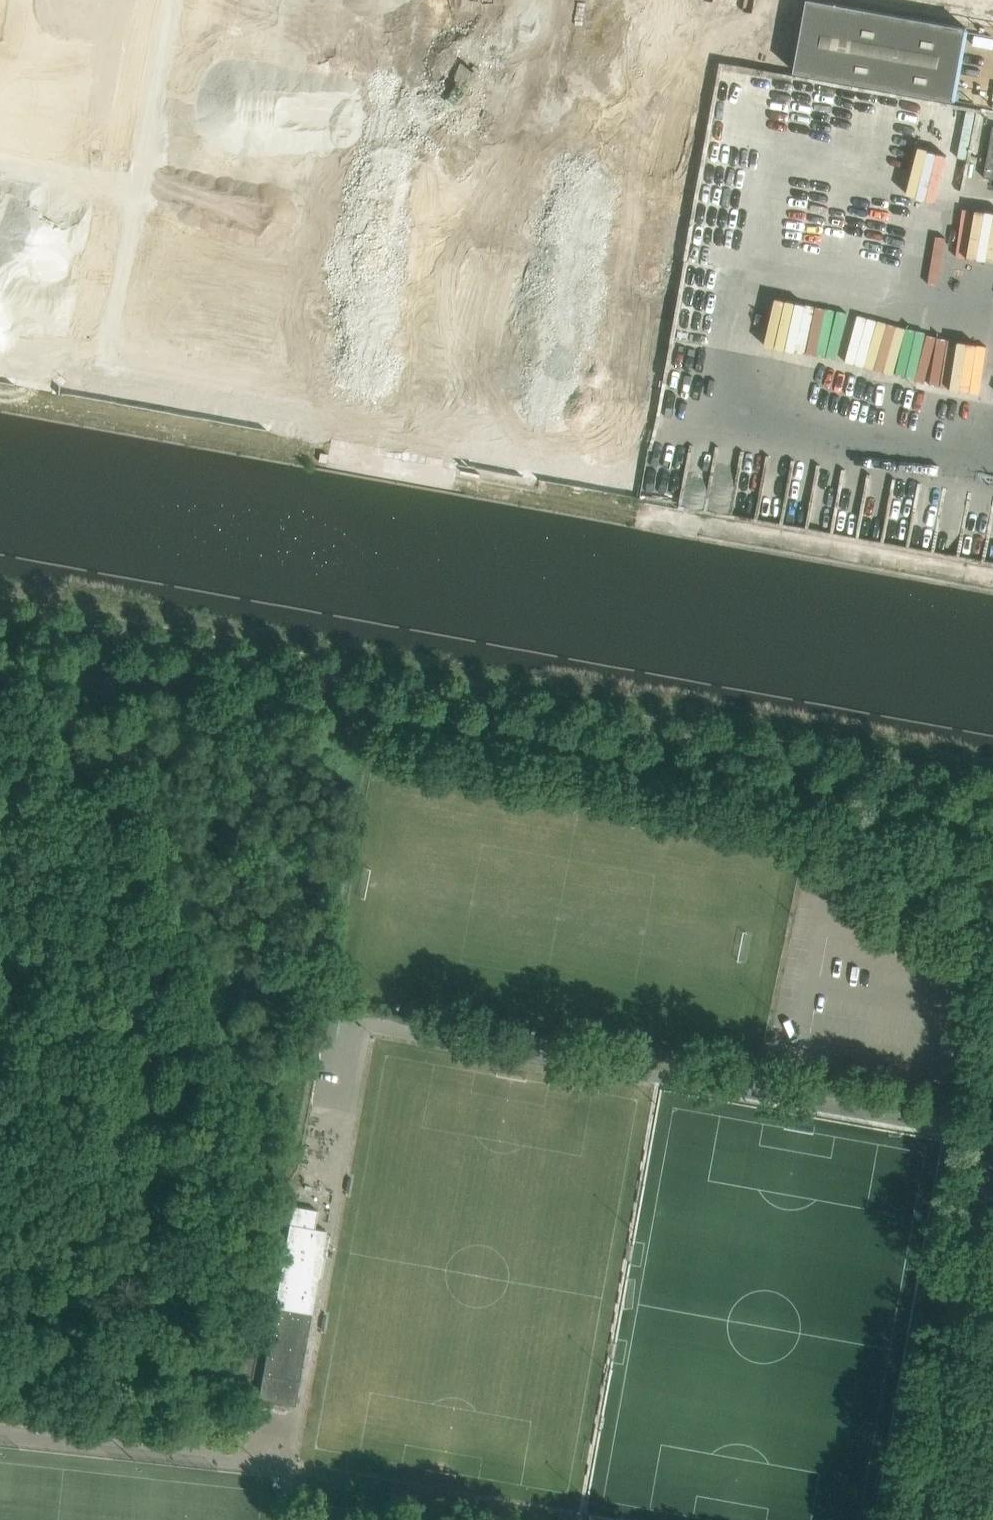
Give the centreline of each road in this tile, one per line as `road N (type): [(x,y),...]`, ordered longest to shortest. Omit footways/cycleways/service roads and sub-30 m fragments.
road 1 (unclassified): [(921,1519),(992,1125)]
road 2 (unclassified): [(273,1463),(0,1437)]

